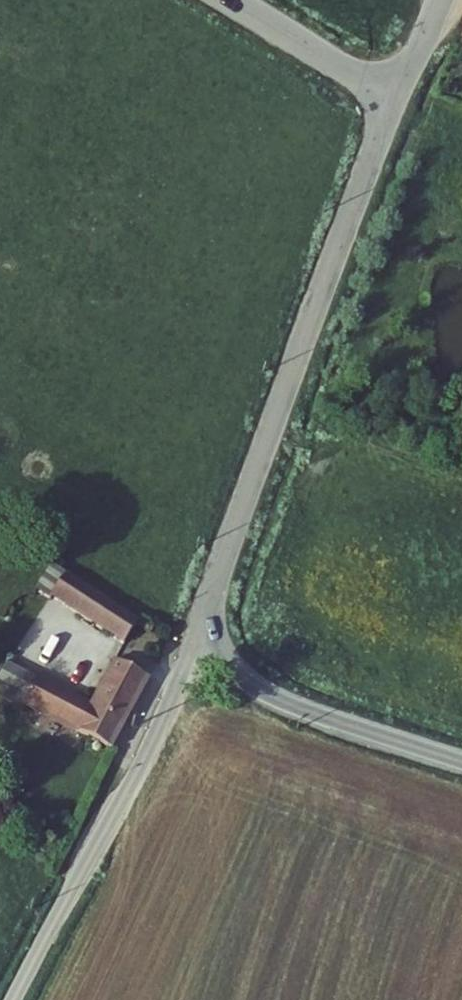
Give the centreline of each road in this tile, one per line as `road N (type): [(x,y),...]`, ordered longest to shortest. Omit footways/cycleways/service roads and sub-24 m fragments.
road 1 (unclassified): [(200,629),(399,100)]
road 2 (unclassified): [(14,999),(140,765),(200,629)]
road 3 (unclassified): [(200,629),(222,661),(269,696),(461,761)]
road 4 (tertiary): [(233,0),(399,100)]

